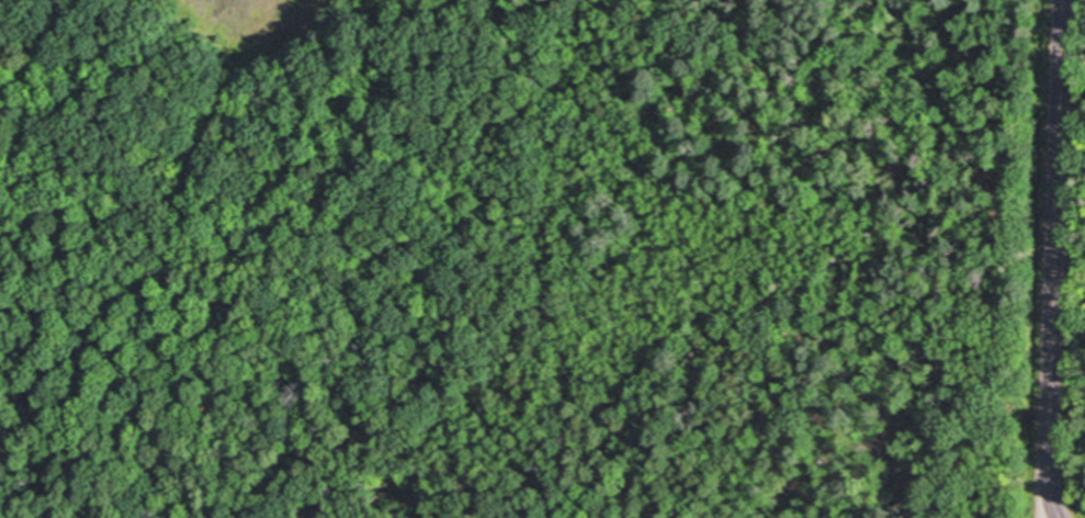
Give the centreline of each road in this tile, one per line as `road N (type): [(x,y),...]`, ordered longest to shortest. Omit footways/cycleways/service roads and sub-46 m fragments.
road 1 (tertiary): [(1051,517),(1064,0)]

